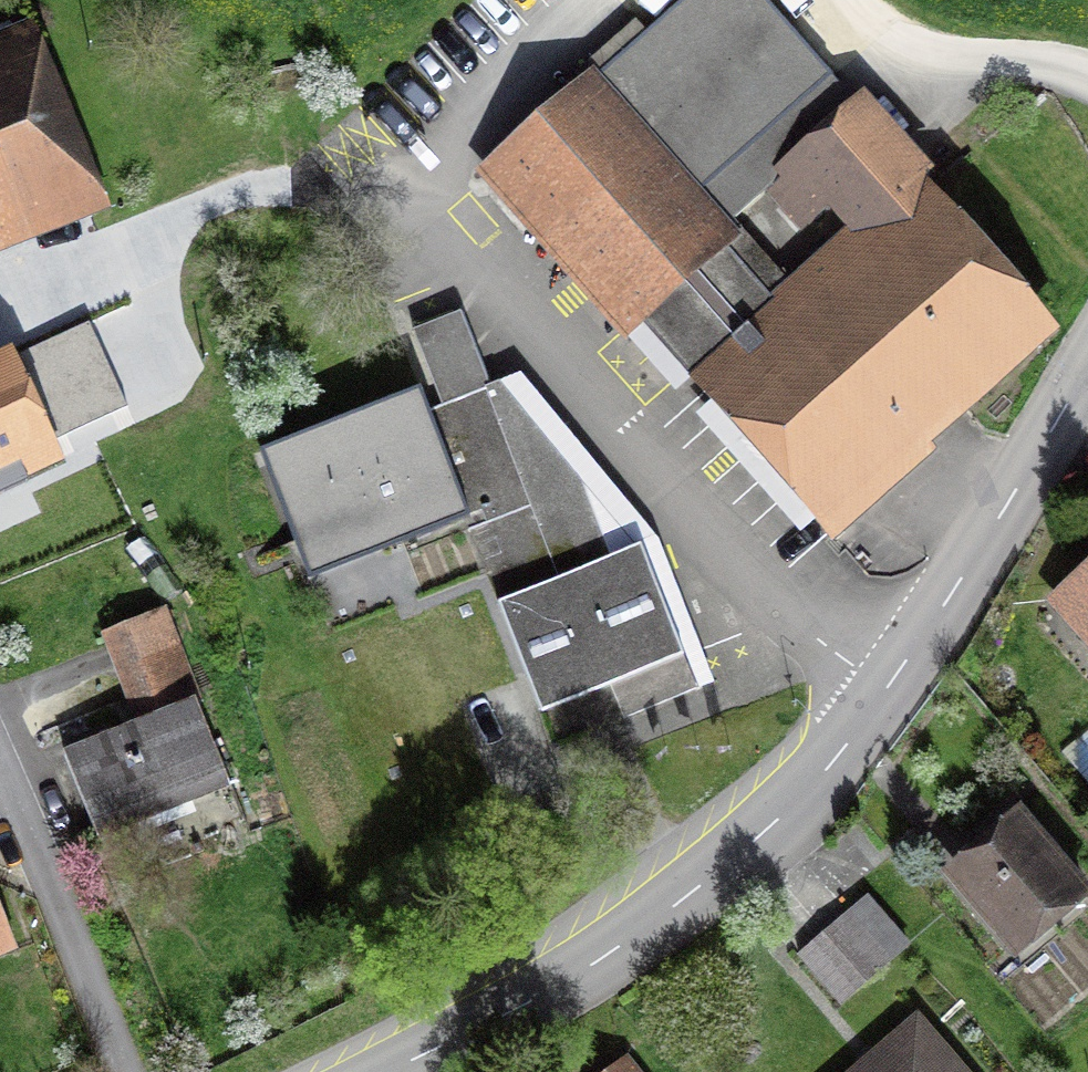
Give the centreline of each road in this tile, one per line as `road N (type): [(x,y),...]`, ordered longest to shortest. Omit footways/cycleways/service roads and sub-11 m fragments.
road 1 (secondary): [(386,1071),(623,945),(803,796),(972,571),(1087,371)]
road 2 (residential): [(123,1071),(0,766)]

